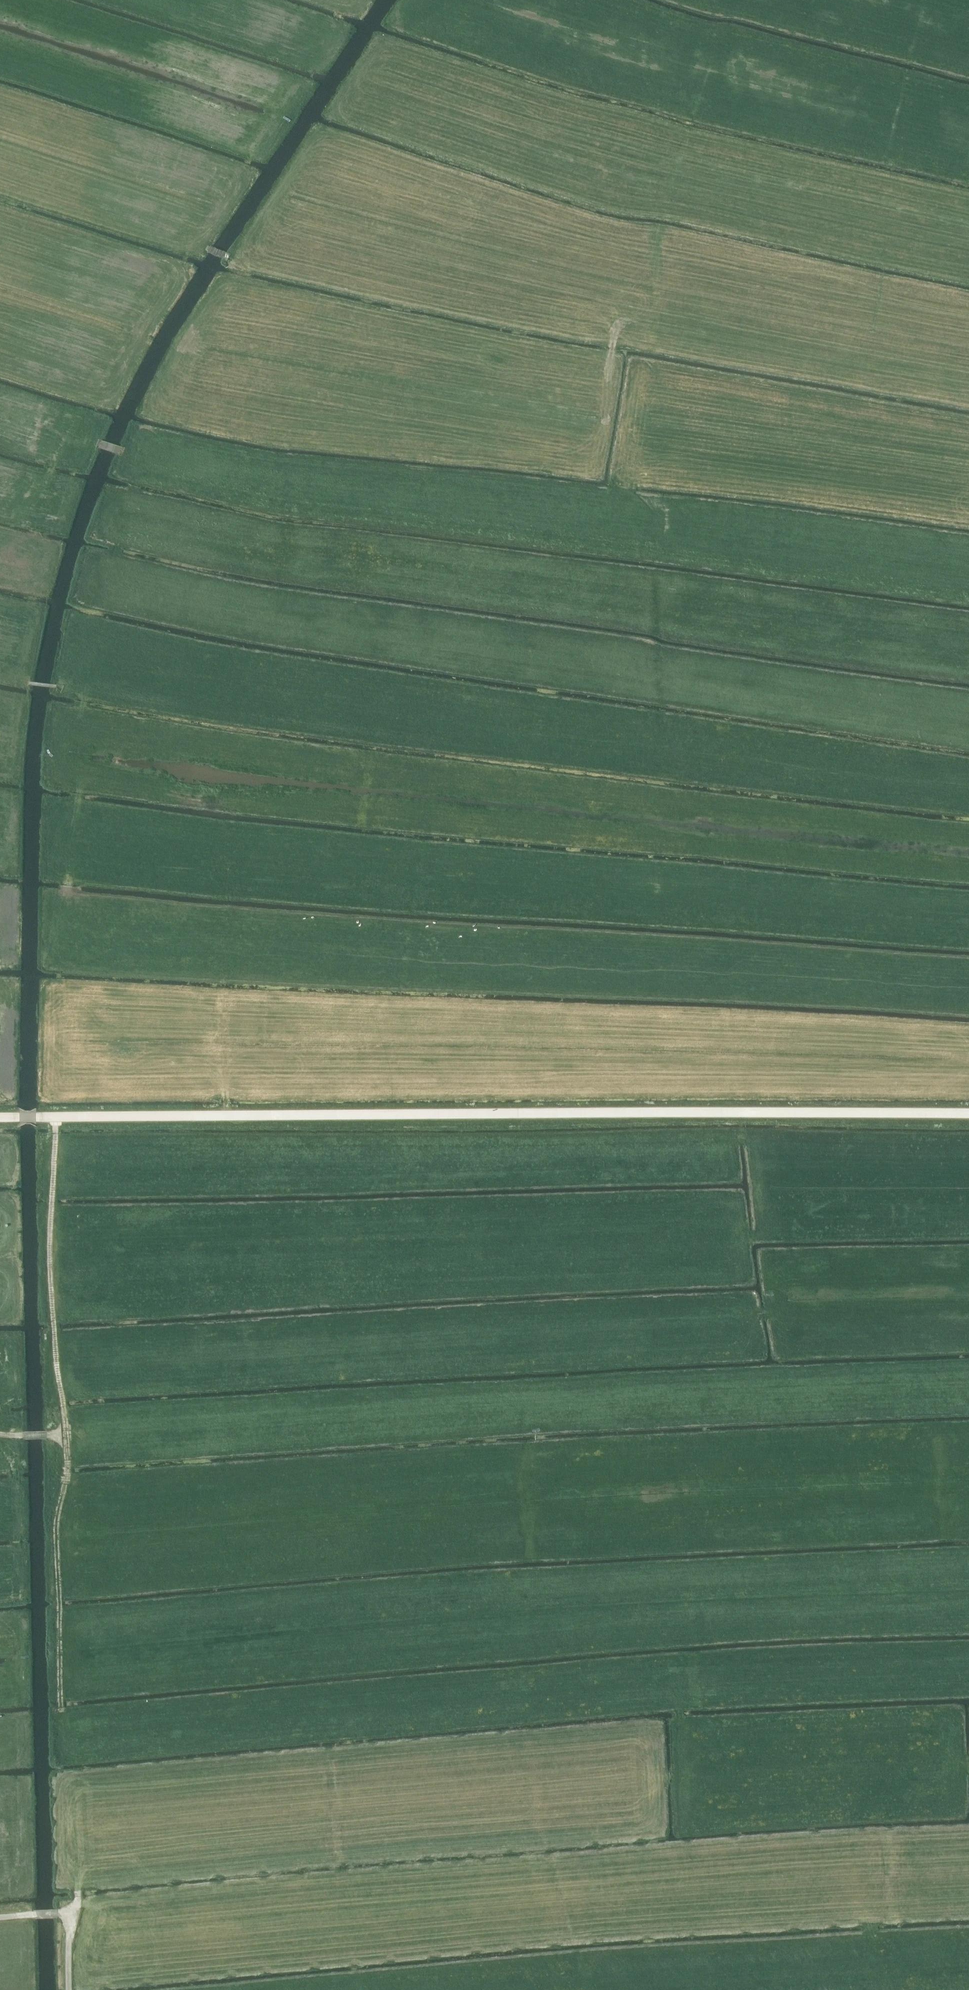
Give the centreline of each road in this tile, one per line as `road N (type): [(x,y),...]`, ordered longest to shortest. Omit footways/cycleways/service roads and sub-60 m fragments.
road 1 (unclassified): [(38,1117),(968,1115)]
road 2 (track): [(57,1117),(49,1251),(66,1435)]
road 3 (track): [(66,1435),(56,1527),(61,1710)]

